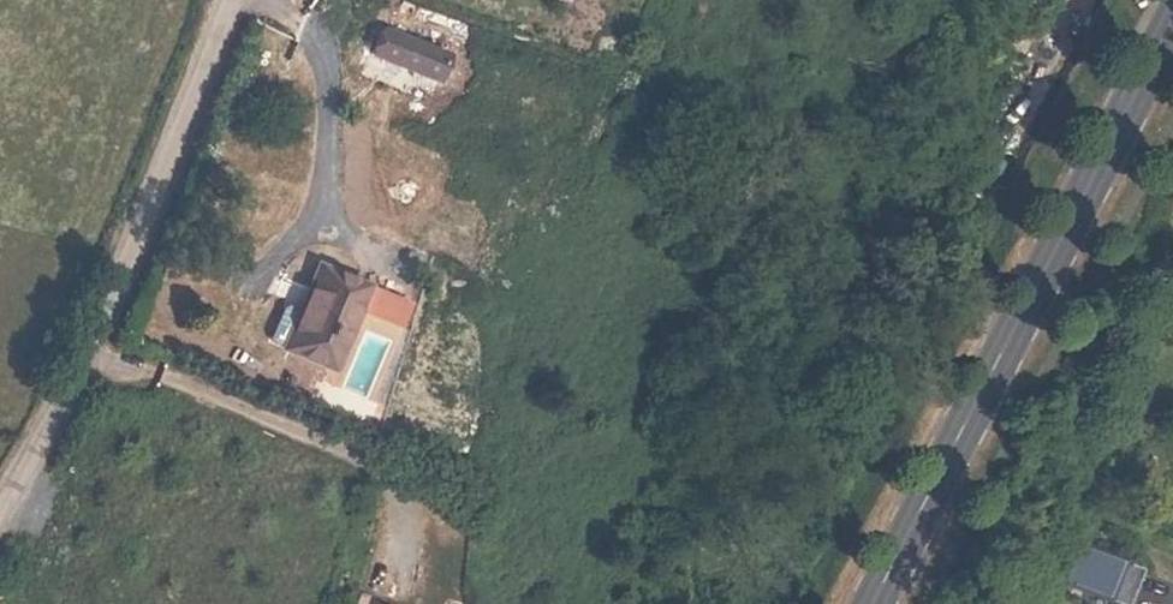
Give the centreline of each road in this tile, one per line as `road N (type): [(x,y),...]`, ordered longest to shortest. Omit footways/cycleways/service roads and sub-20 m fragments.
road 1 (secondary): [(1172,17),(872,603)]
road 2 (tertiary): [(232,0),(89,352),(0,506)]

